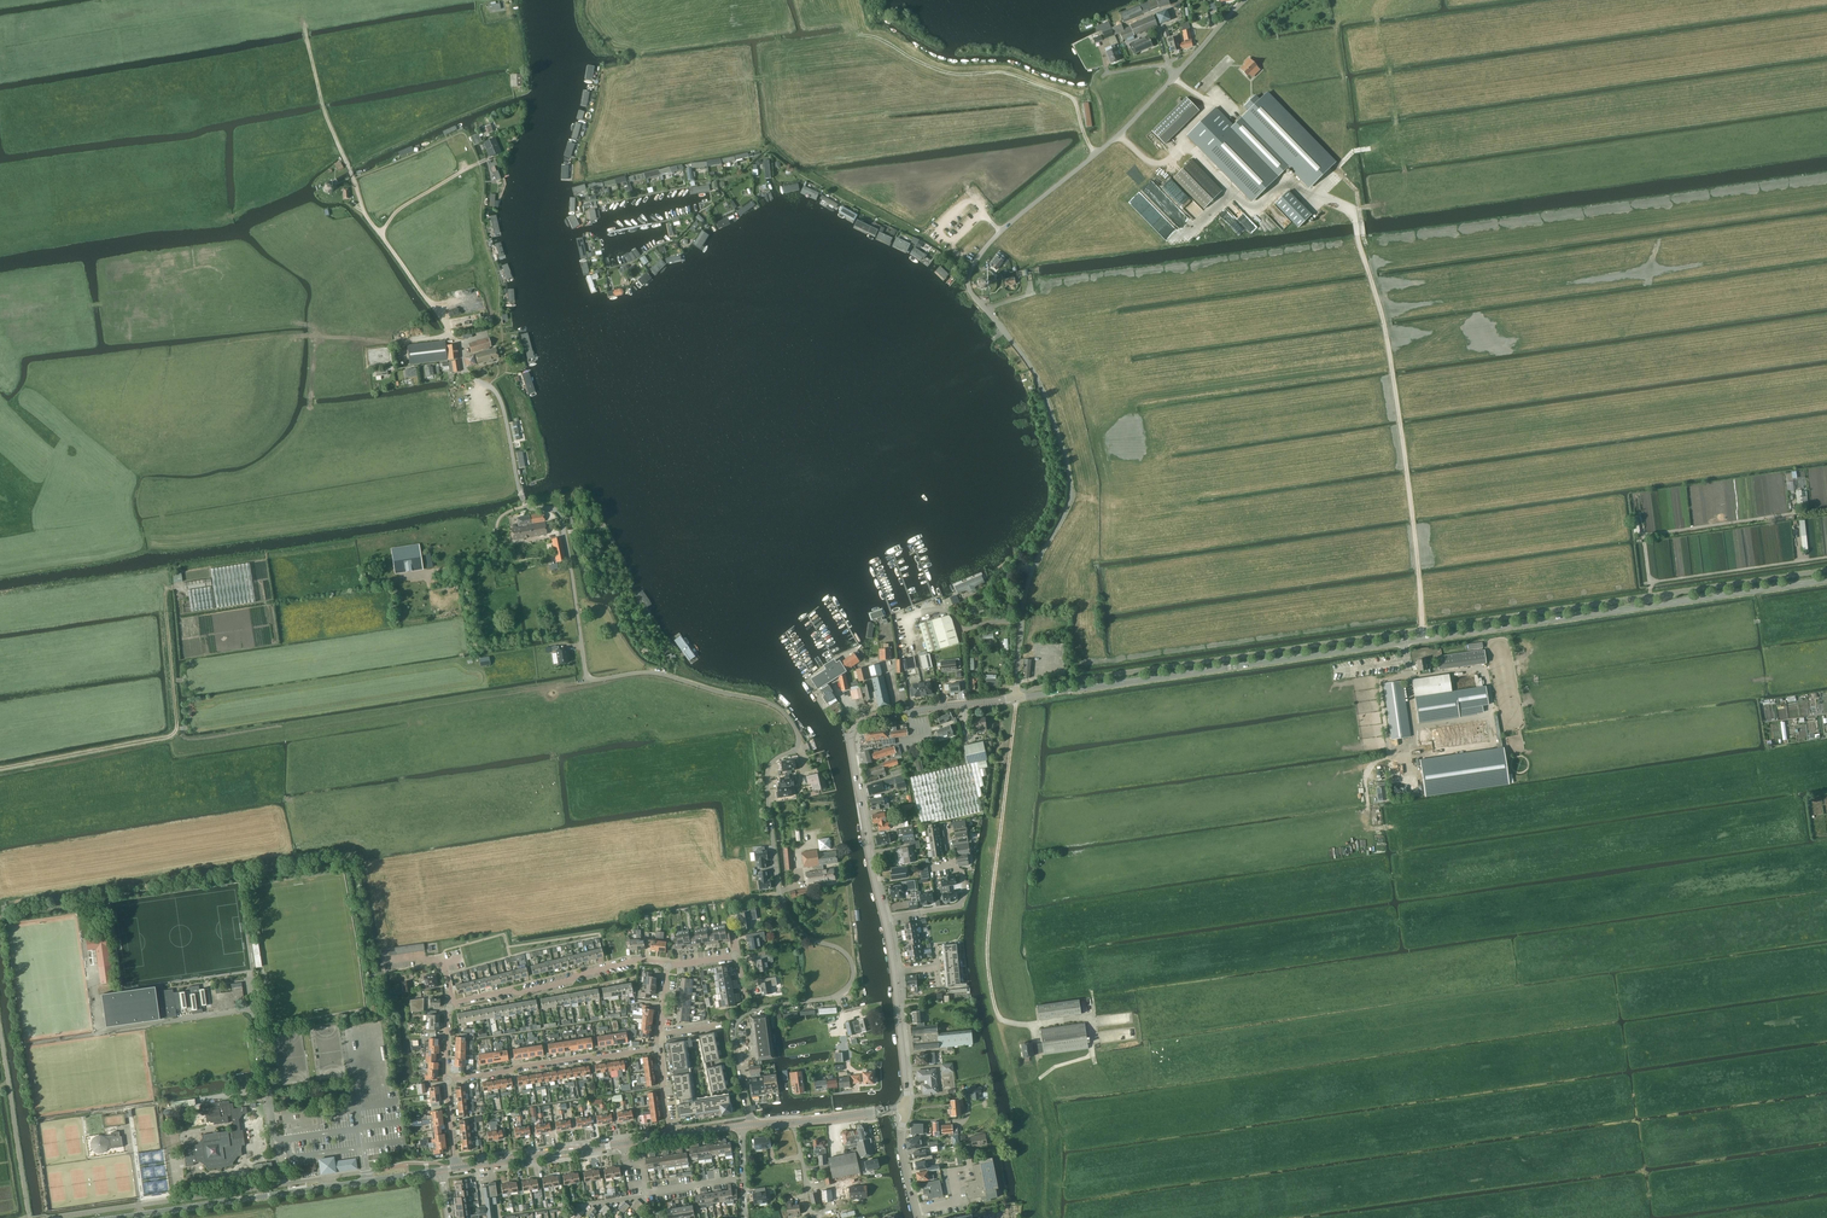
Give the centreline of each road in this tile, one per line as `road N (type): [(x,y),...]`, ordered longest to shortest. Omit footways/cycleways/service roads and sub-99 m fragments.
road 1 (unclassified): [(751,1124),(733,1035),(739,1019),(832,997),(854,972),(843,951),(802,933),(780,895),(767,773),(797,747),(797,734),(780,709),(761,700),(653,673),(597,680),(585,673),(562,518),(525,506),(502,406),(489,386)]
road 2 (unclassified): [(1016,698),(1027,586),(1070,488),(1037,377),(970,292),(968,278),(1000,231),(1119,134),(1245,0)]
road 3 (tertiary): [(1016,698),(1826,581)]
road 4 (track): [(459,344),(363,210),(324,110),(302,14),(123,23),(103,0)]
road 5 (tertiary): [(117,1217),(442,1170)]
road 6 (track): [(0,769),(175,733),(166,613)]
road 7 (track): [(860,35),(932,69),(1009,74),(1076,99),(1095,155)]
road 8 (residential): [(454,1003),(519,993),(637,960),(669,963)]
road 9 (residential): [(447,1081),(660,1048)]
road 10 (tertiary): [(861,720),(853,752),(885,918)]
road 11 (track): [(1044,1217),(1040,1081),(1051,1069),(1094,1055)]
road 12 (unclassified): [(30,1217),(0,1023)]
road 13 (tertiary): [(456,1168),(622,1144)]
road 14 (tertiary): [(861,720),(1016,698)]
road 15 (track): [(451,18),(308,42)]
road 16 (tertiary): [(894,971),(906,1108)]
road 17 (track): [(486,160),(405,205),(382,235)]
road 18 (residential): [(885,918),(959,907),(963,872),(952,863)]

